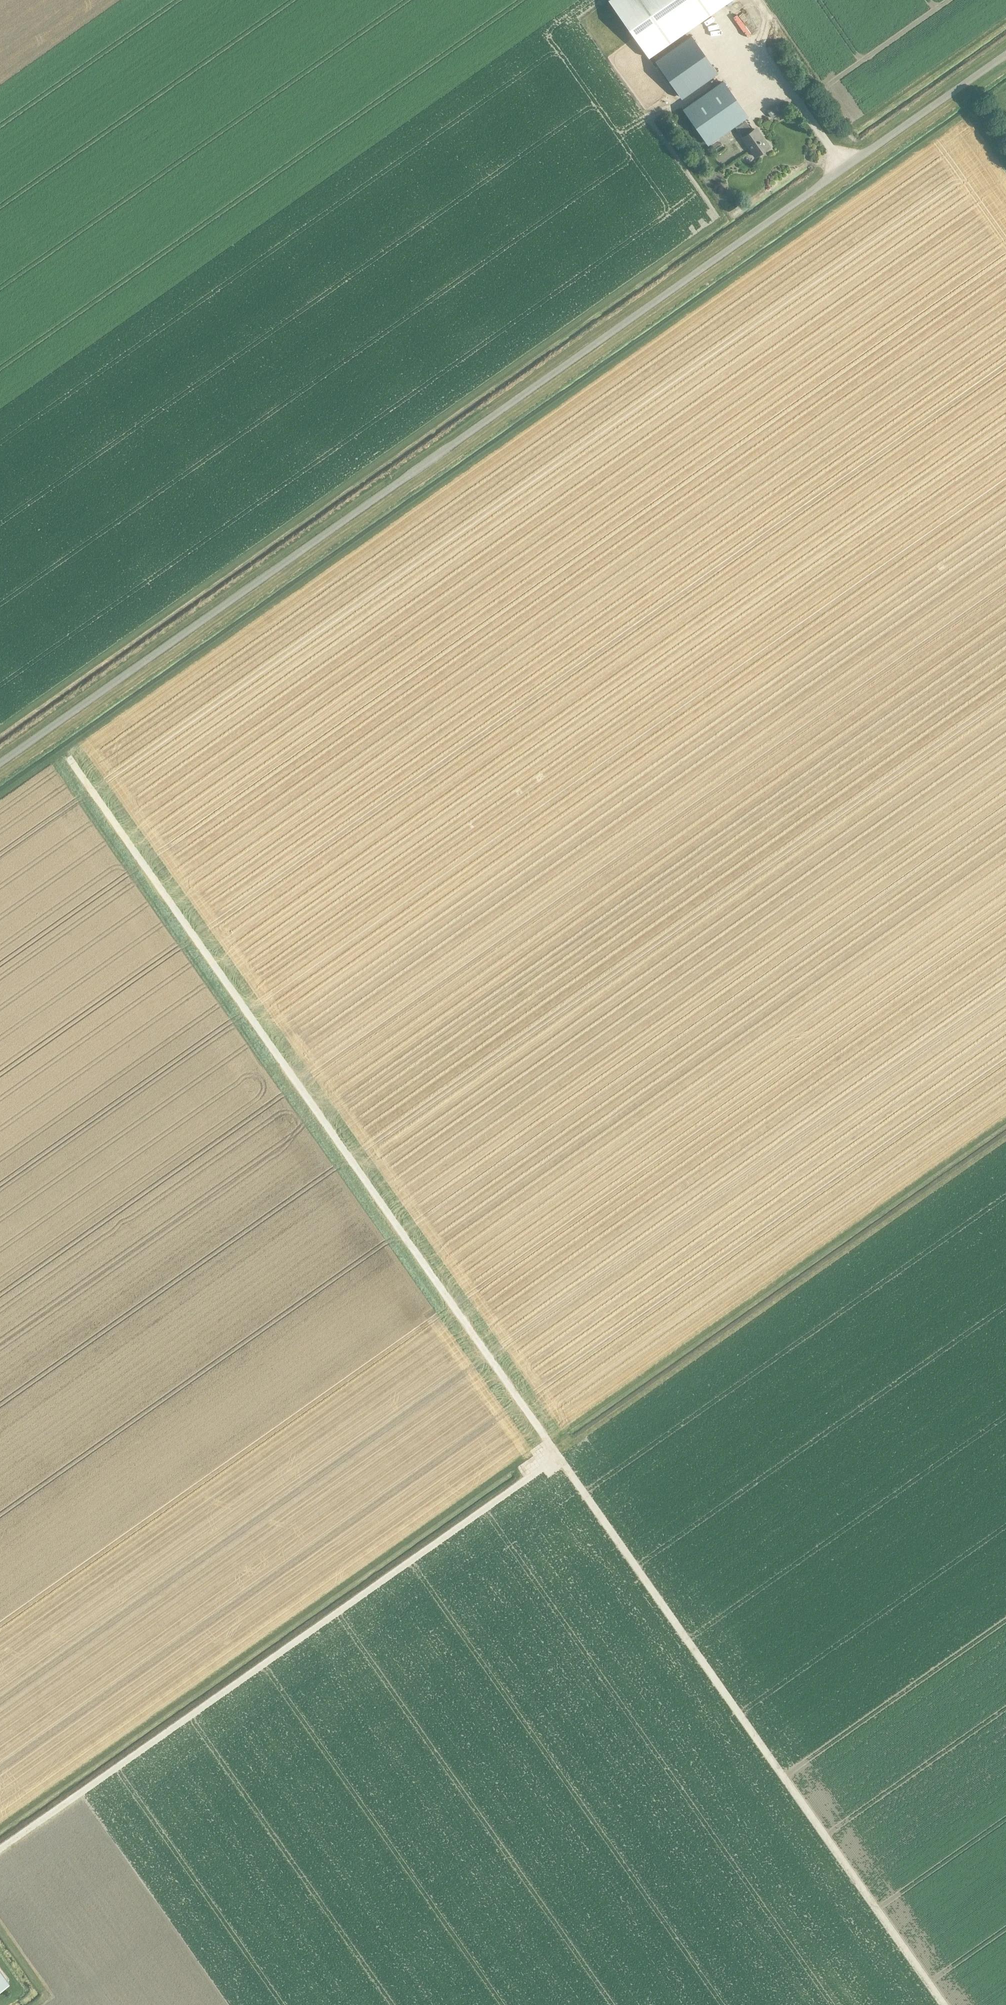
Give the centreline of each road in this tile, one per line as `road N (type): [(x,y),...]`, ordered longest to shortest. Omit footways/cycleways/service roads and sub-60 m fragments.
road 1 (track): [(69,759),(943,2004)]
road 2 (unclassified): [(0,762),(1005,55)]
road 3 (track): [(0,1850),(559,1458)]

